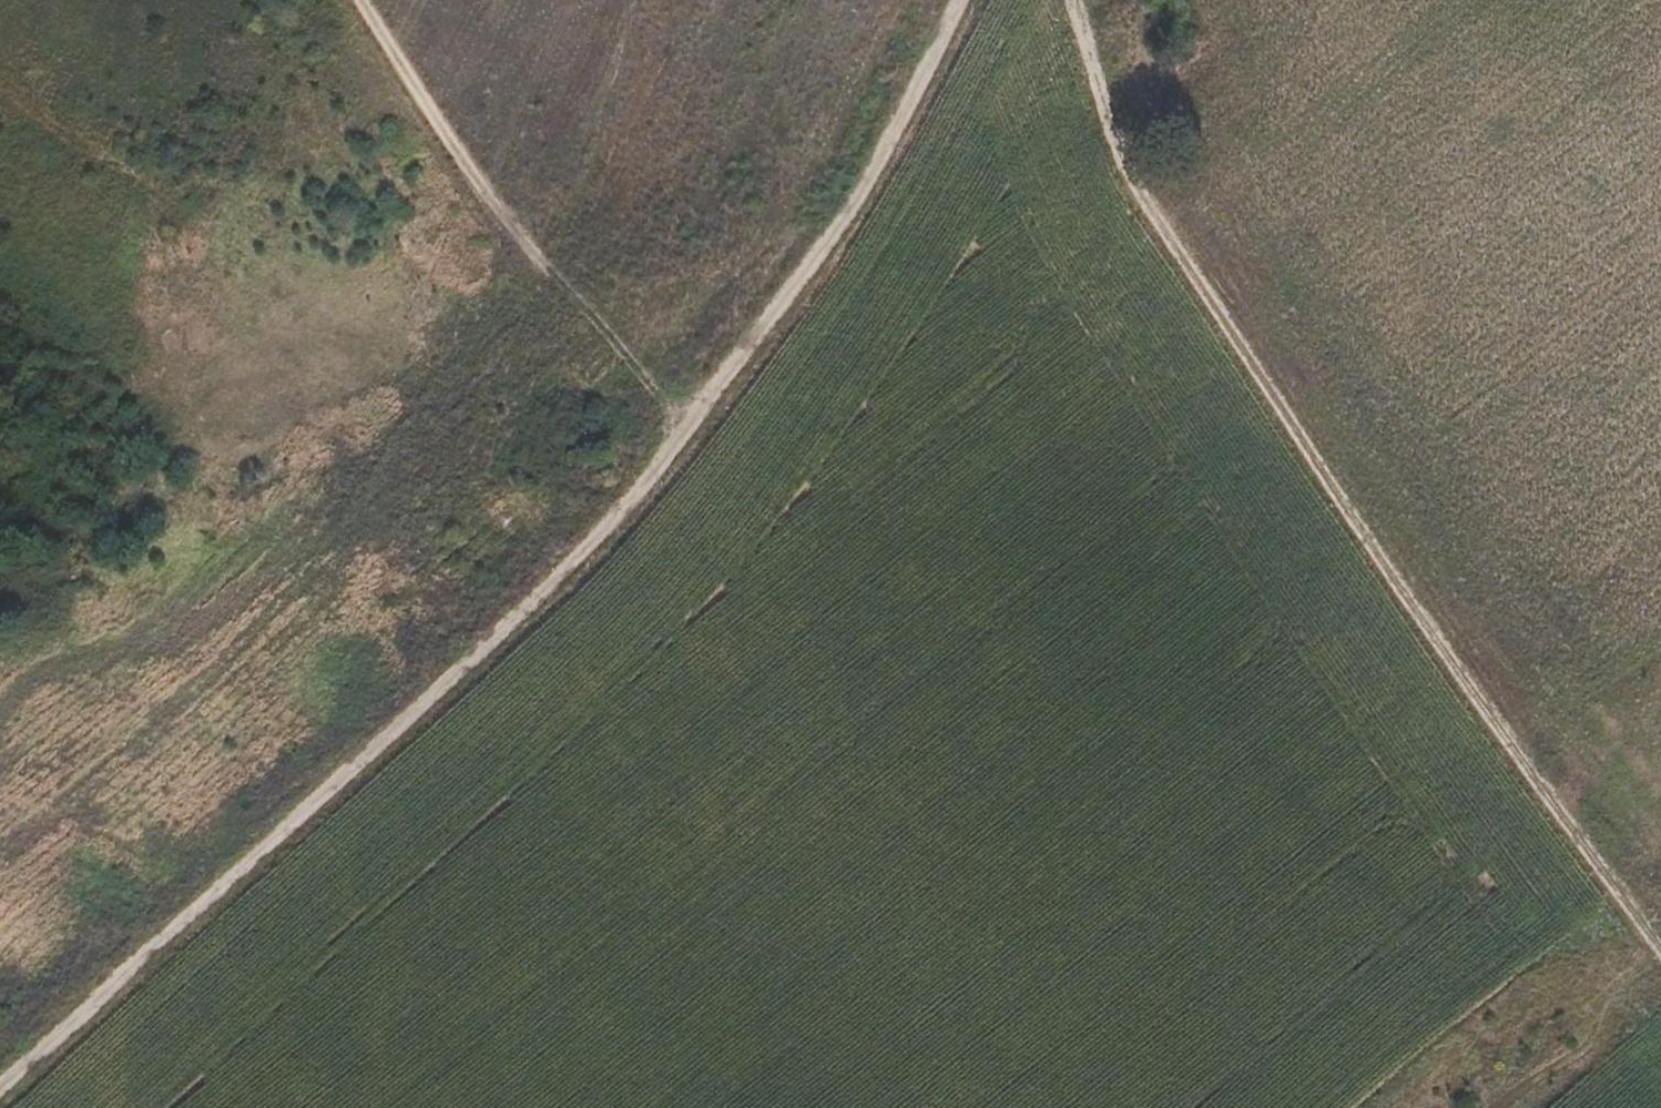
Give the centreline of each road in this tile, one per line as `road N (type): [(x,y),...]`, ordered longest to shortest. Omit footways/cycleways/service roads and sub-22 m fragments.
road 1 (track): [(0,1092),(622,516),(847,214),(965,0)]
road 2 (track): [(1077,0),(1140,198),(1504,746),(1660,961)]

